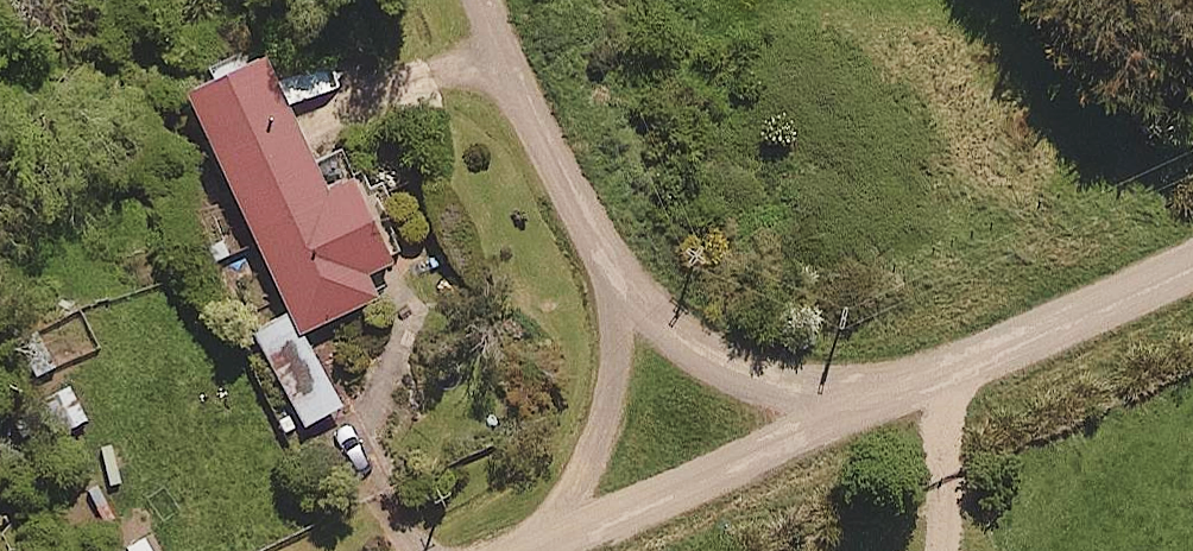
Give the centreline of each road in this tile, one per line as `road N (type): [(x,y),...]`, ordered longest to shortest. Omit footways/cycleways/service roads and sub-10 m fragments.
road 1 (unclassified): [(481,0),(552,166),(624,285),(669,325),(771,381),(902,394)]
road 2 (unclassified): [(1192,265),(902,394)]
road 3 (unclassified): [(902,394),(643,512)]

